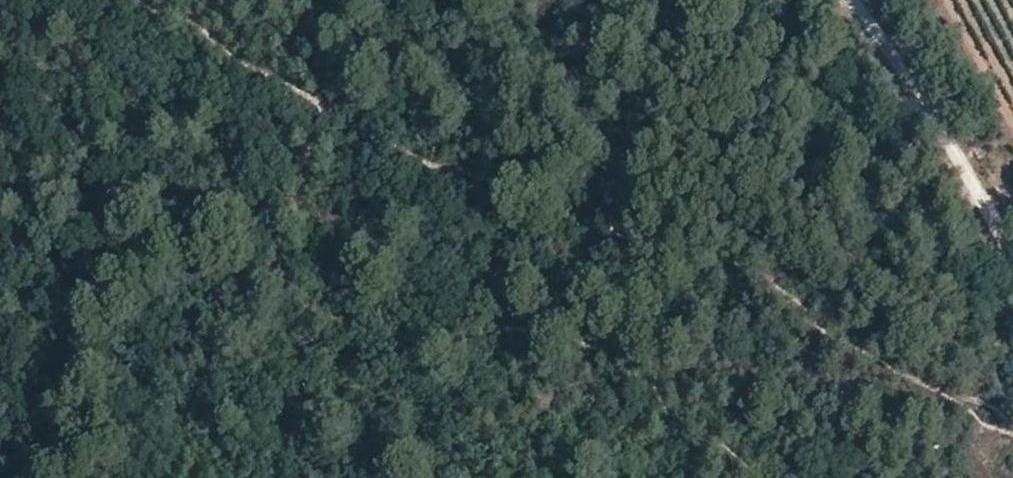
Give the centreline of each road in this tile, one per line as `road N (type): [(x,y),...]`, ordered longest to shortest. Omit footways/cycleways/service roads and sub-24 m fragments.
road 1 (track): [(1012,271),(847,0)]

